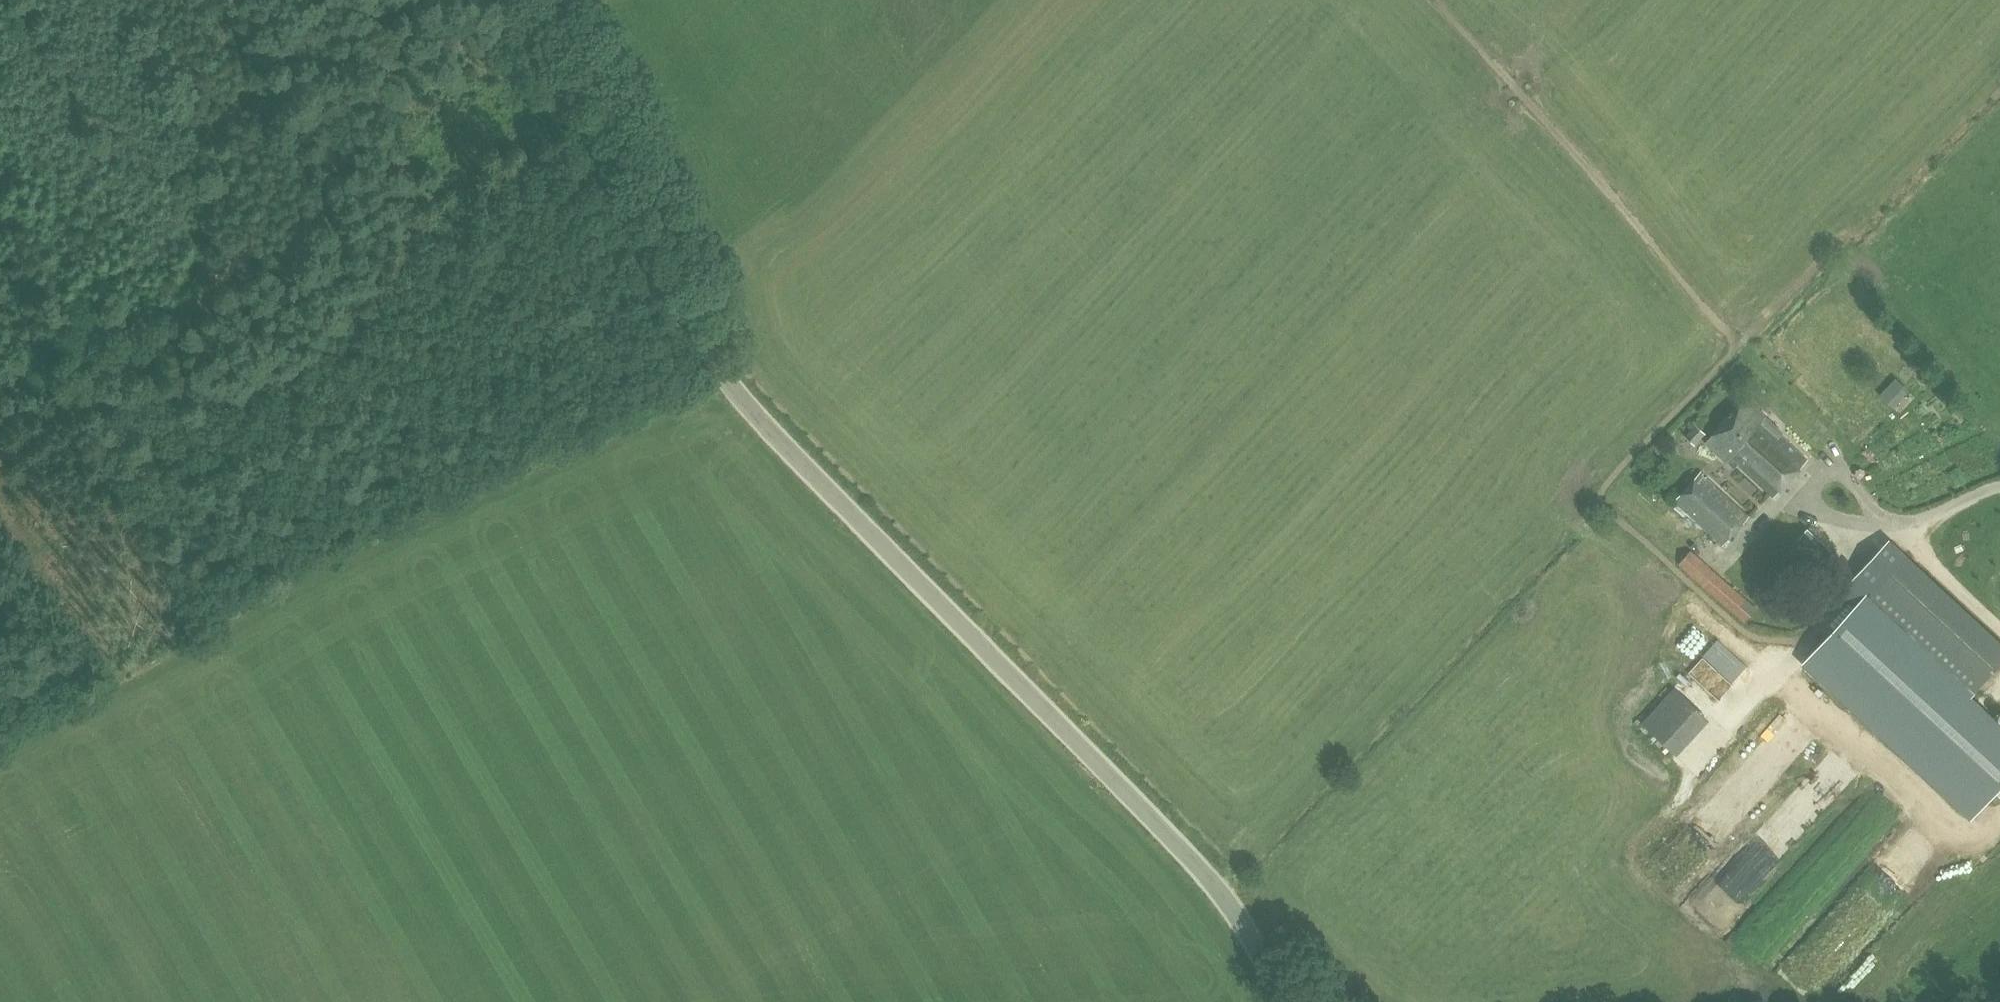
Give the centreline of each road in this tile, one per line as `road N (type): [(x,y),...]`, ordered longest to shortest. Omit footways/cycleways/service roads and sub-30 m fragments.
road 1 (tertiary): [(1286,1001),(1214,885),(678,340),(500,0)]

